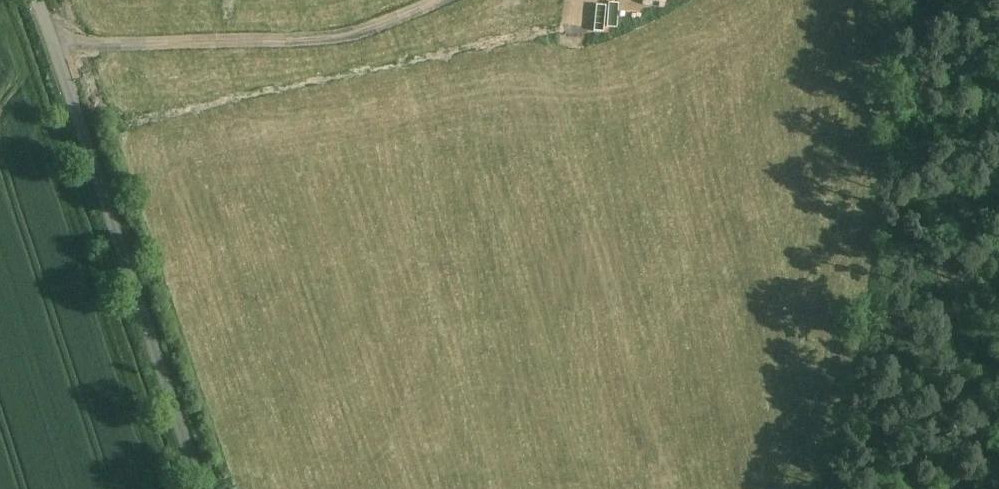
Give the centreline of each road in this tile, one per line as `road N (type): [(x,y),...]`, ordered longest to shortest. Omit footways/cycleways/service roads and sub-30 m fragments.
road 1 (unclassified): [(221,488),(36,0)]

